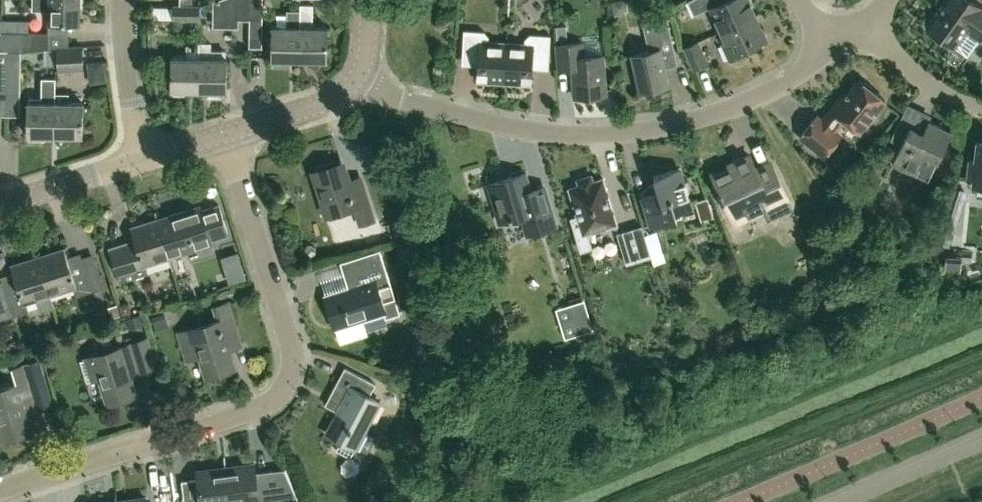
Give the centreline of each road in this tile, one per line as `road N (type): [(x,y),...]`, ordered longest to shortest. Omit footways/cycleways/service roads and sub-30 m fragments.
road 1 (residential): [(0,488),(270,401),(289,383),(294,348),(223,135)]
road 2 (residential): [(357,81),(503,127),(604,136),(706,117),(831,54)]
road 3 (residential): [(147,161),(121,0)]
road 4 (unclassified): [(831,501),(981,437)]
road 5 (residential): [(0,206),(147,161)]
road 6 (residential): [(861,27),(931,88),(981,109)]
road 7 (residential): [(223,135),(318,107),(357,81)]

